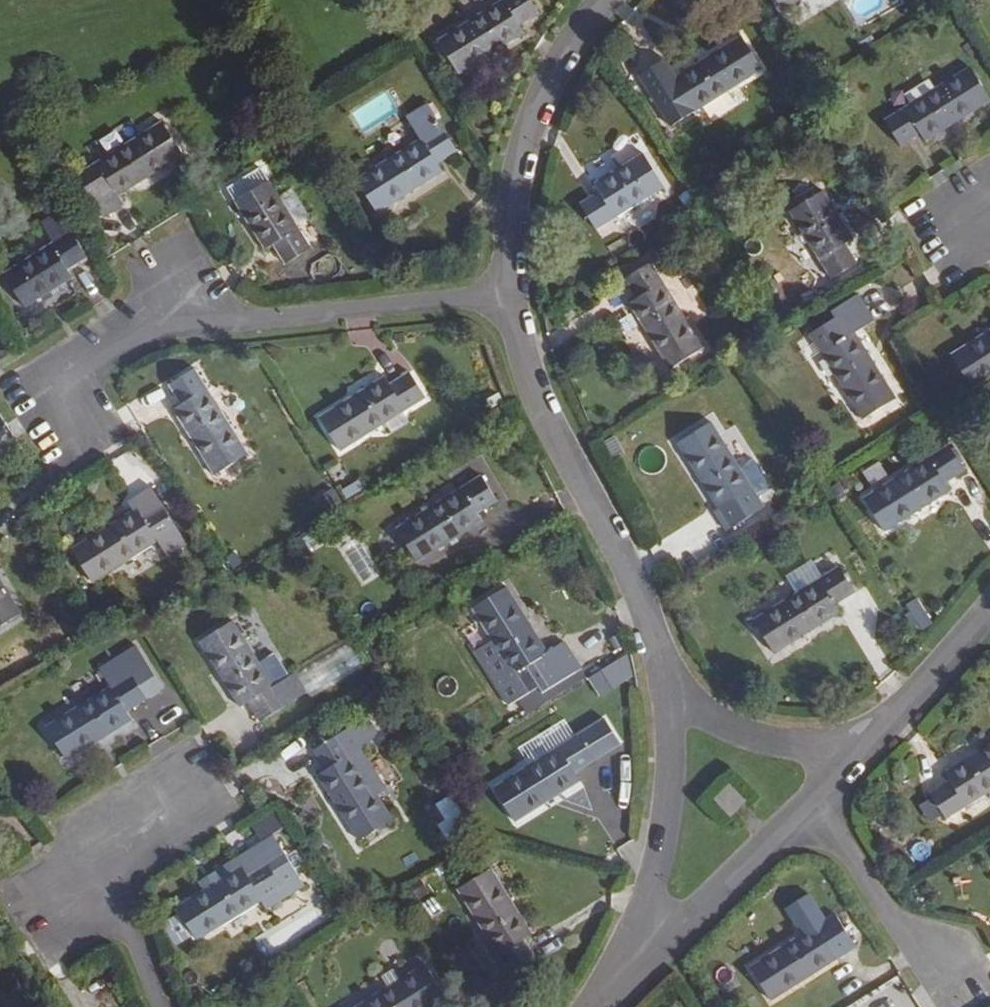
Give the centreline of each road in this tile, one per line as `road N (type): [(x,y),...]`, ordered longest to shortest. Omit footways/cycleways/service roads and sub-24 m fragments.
road 1 (residential): [(507,295),(253,323),(213,301),(184,255),(151,274),(146,319),(80,362),(66,410)]
road 2 (residential): [(507,295),(522,348),(635,568),(679,705)]
road 3 (residential): [(607,0),(562,56),(530,125),(510,210),(507,295)]
road 4 (residential): [(160,1006),(134,938),(84,874),(172,802)]
road 5 (residential): [(679,705),(668,825),(638,964)]
road 6 (residential): [(810,800),(917,952),(971,978)]
road 7 (residential): [(810,800),(638,964)]
road 8 (residential): [(851,757),(989,608)]
road 9 (residential): [(679,705),(765,738),(851,757)]

